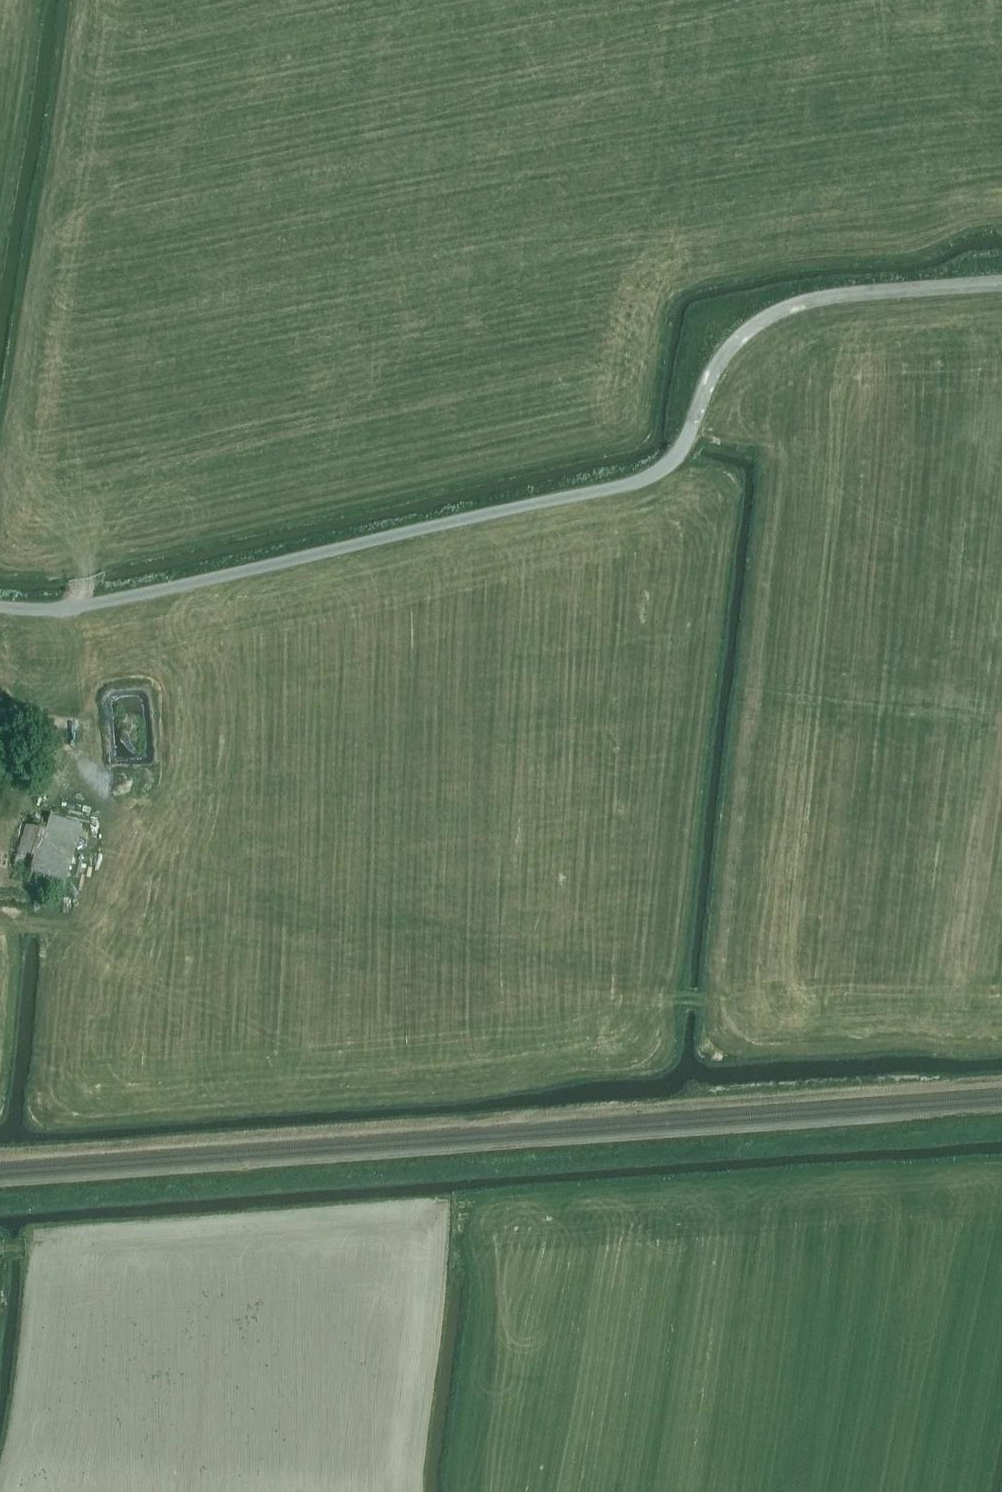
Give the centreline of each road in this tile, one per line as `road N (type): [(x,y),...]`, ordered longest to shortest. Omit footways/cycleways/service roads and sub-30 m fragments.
road 1 (unclassified): [(0,607),(95,603),(624,486),(668,464),(689,432)]

